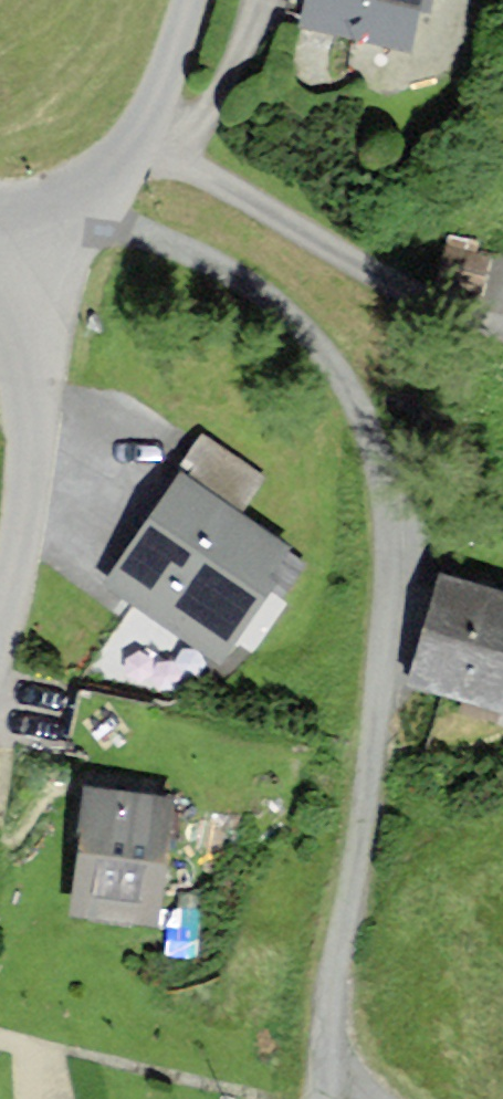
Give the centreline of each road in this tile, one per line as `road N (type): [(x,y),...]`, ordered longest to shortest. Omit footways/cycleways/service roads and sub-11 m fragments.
road 1 (residential): [(374,1098),(347,1080),(329,1032),(366,799),(387,593),(387,494),(373,428),(334,361),(283,304),(213,263),(80,205)]
road 2 (unclassified): [(12,246),(30,449),(0,614)]
road 3 (unclassified): [(189,0),(141,129),(80,205)]

